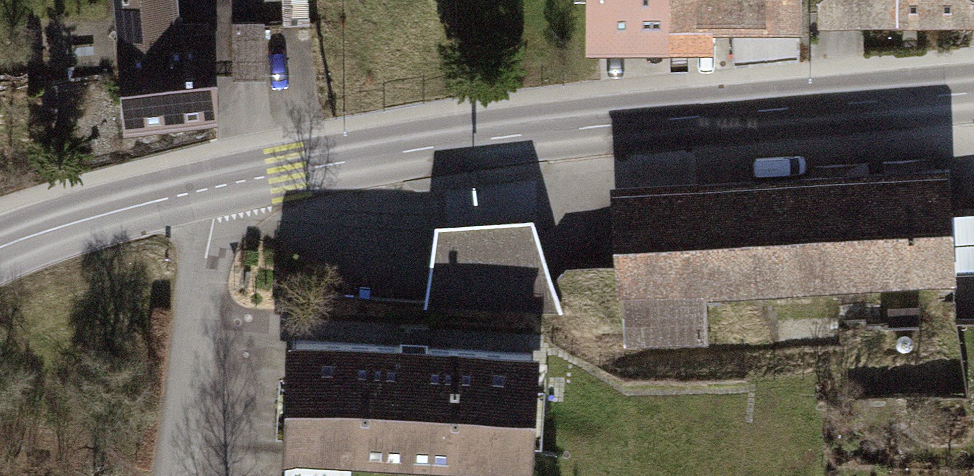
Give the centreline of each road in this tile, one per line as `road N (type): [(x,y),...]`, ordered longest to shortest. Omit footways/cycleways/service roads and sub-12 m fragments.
road 1 (primary): [(216,187),(547,131),(973,93)]
road 2 (residential): [(216,187),(194,339),(195,475)]
road 3 (primary): [(0,248),(216,187)]

